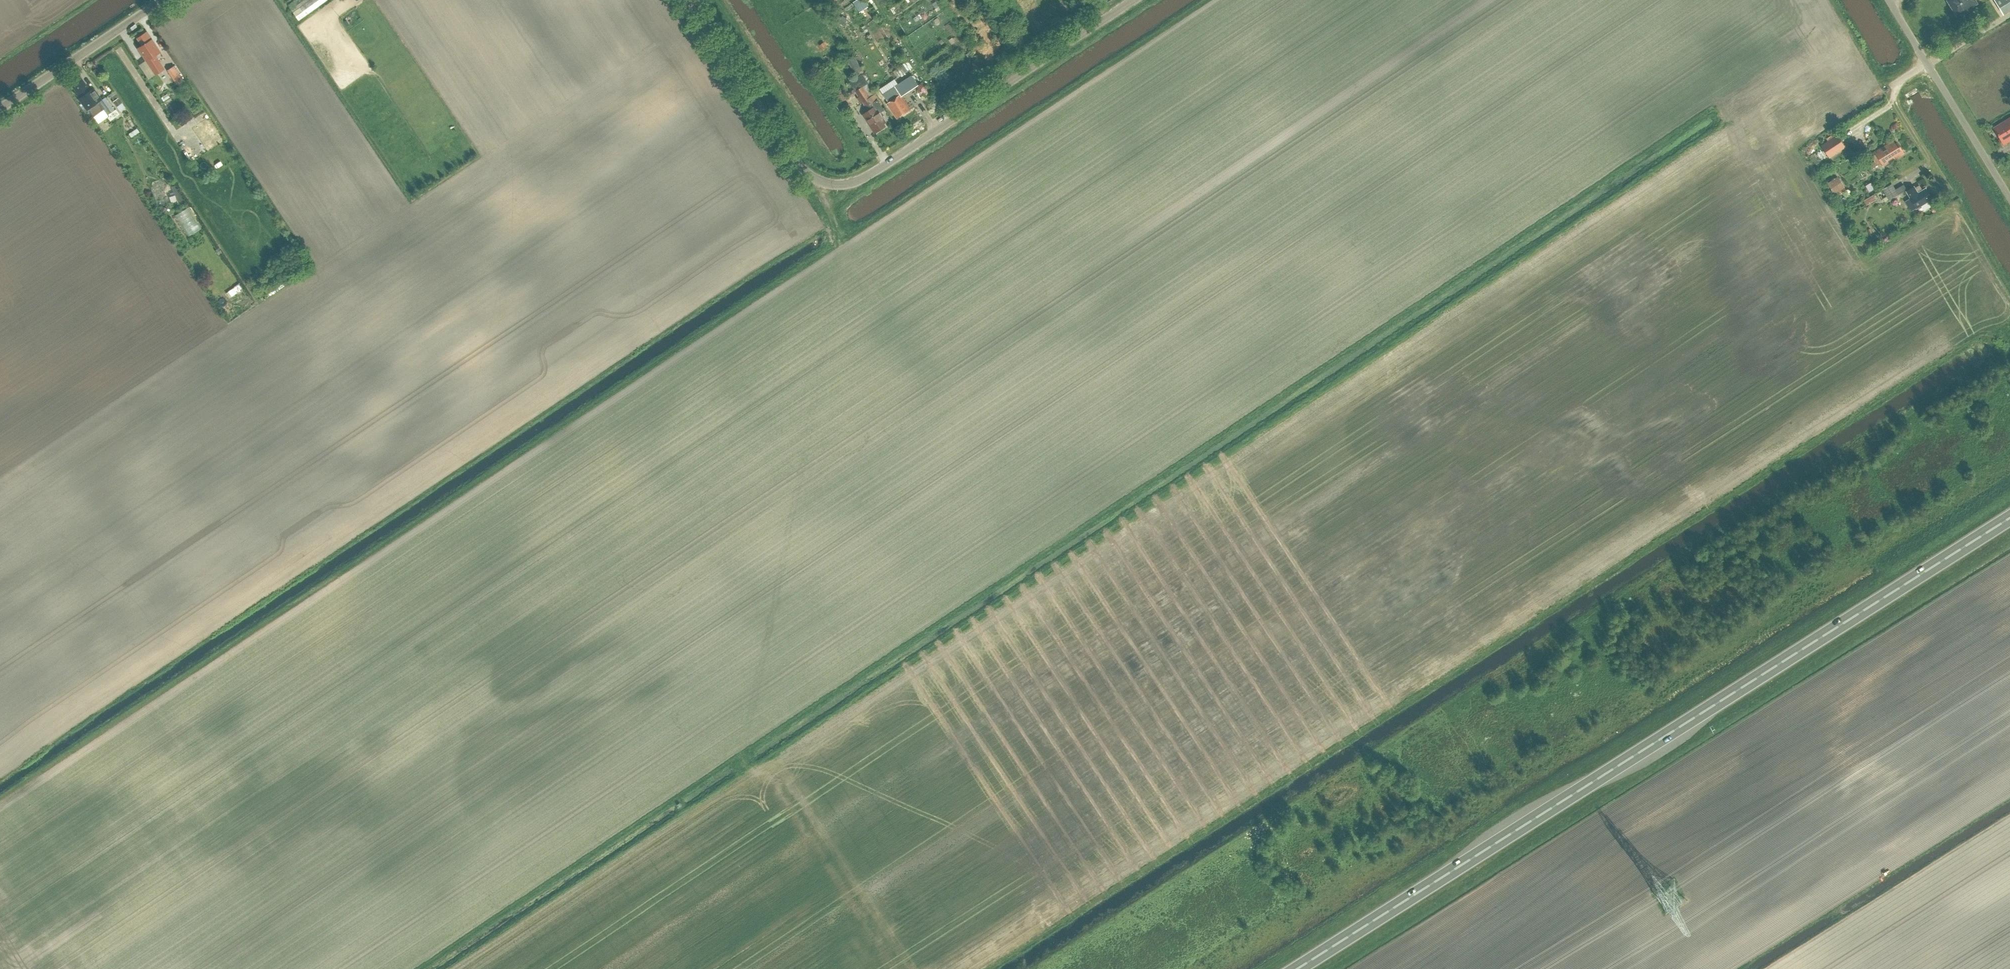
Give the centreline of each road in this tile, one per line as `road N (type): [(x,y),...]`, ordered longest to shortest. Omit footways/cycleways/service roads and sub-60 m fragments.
road 1 (trunk): [(1297,968),(2009,517)]
road 2 (unclassified): [(688,0),(803,169),(840,185),(872,173),(1132,0)]
road 3 (unclassified): [(2009,199),(1889,0)]
road 4 (unclassified): [(0,109),(164,0)]

